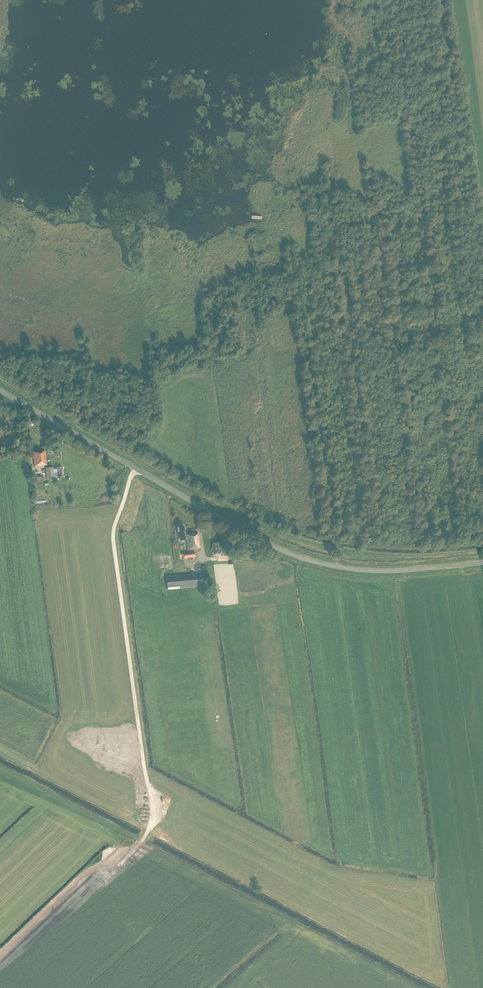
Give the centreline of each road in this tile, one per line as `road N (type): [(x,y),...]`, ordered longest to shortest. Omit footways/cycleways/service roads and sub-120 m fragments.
road 1 (tertiary): [(482,563),(377,571),(287,553),(0,390)]

